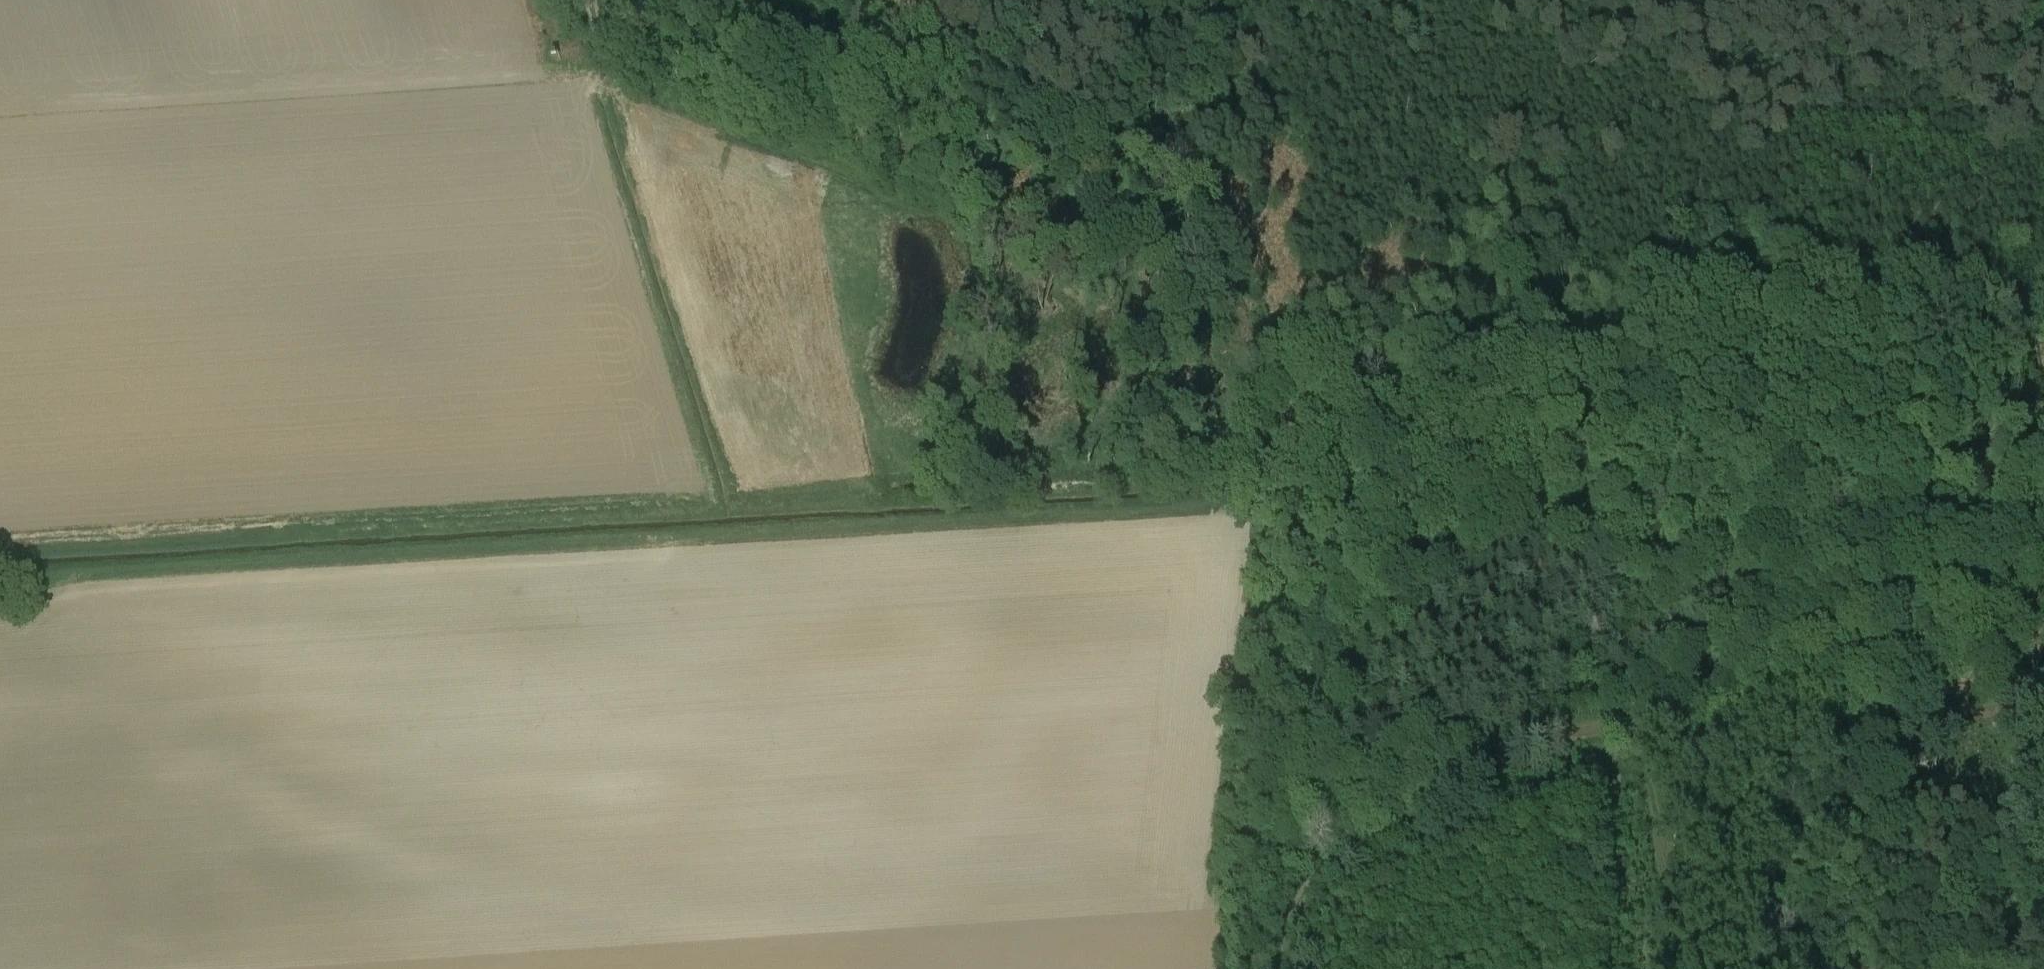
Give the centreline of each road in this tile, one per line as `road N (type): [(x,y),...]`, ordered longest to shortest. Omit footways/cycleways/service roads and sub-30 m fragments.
road 1 (track): [(1135,0),(1266,363)]

